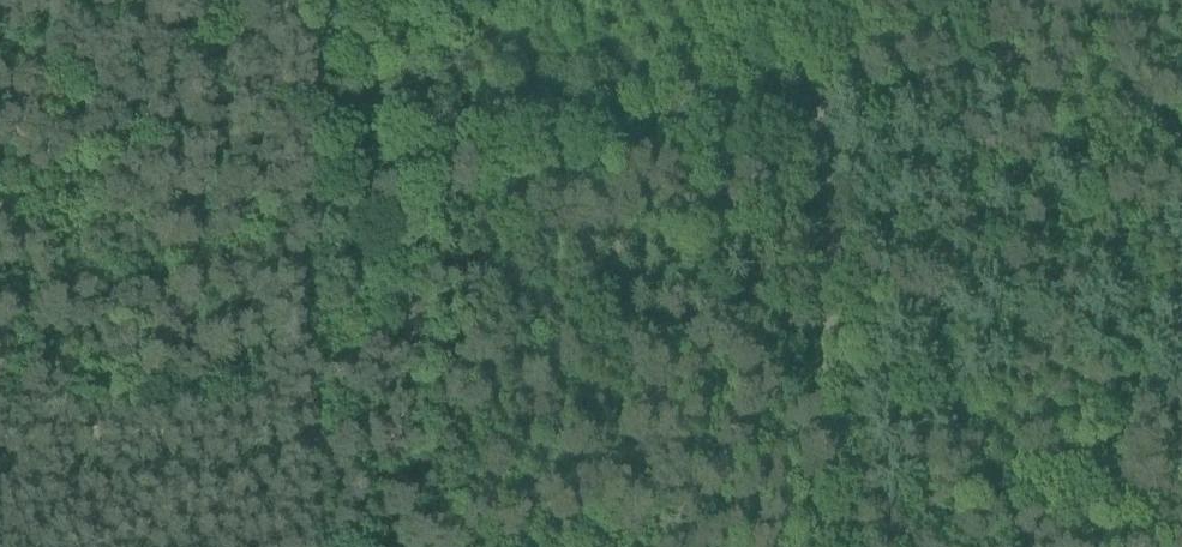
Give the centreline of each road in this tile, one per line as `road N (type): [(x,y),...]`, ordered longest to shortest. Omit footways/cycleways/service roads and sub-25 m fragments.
road 1 (track): [(319,546),(310,0)]
road 2 (unclassified): [(821,546),(815,0)]

